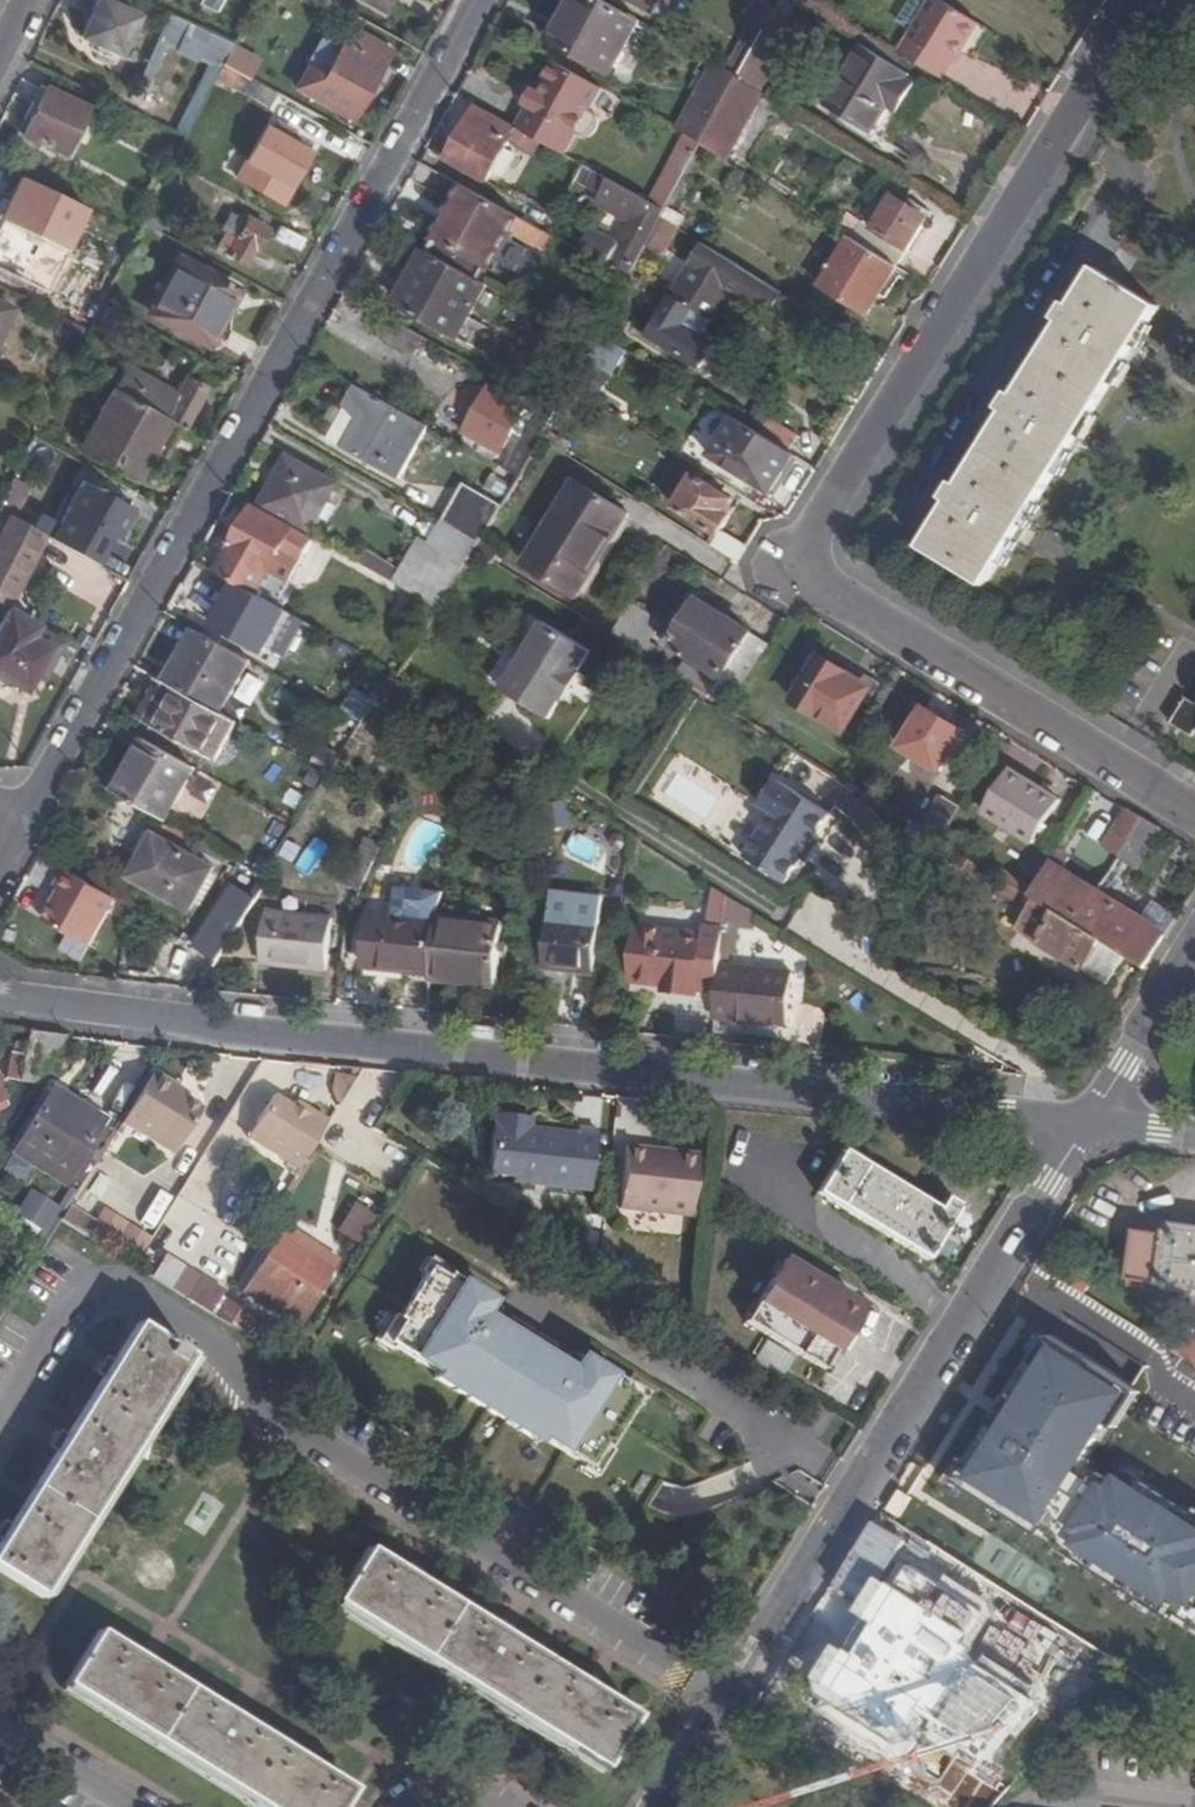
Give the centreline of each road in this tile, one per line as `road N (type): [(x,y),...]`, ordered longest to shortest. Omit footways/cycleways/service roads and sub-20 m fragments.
road 1 (residential): [(1194,816),(855,609),(819,580),(813,528),(1146,0)]
road 2 (tertiary): [(0,999),(1086,1121)]
road 3 (residential): [(12,840),(480,0)]
road 4 (residential): [(663,1806),(1086,1121)]
road 5 (residential): [(1086,1121),(1194,959)]

